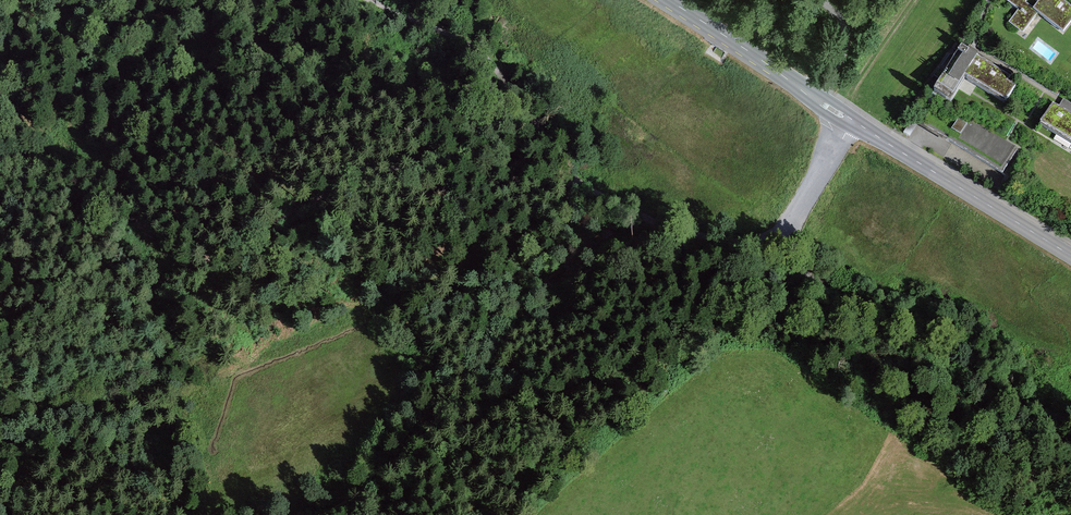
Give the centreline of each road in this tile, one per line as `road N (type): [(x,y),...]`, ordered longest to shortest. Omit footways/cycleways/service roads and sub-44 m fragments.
road 1 (tertiary): [(661,0),(1070,255)]
road 2 (track): [(574,178),(486,56),(372,0)]
road 3 (track): [(388,299),(463,260),(574,178)]
road 4 (track): [(775,245),(663,226),(574,178)]
road 5 (track): [(808,94),(848,46),(842,19),(821,0)]

